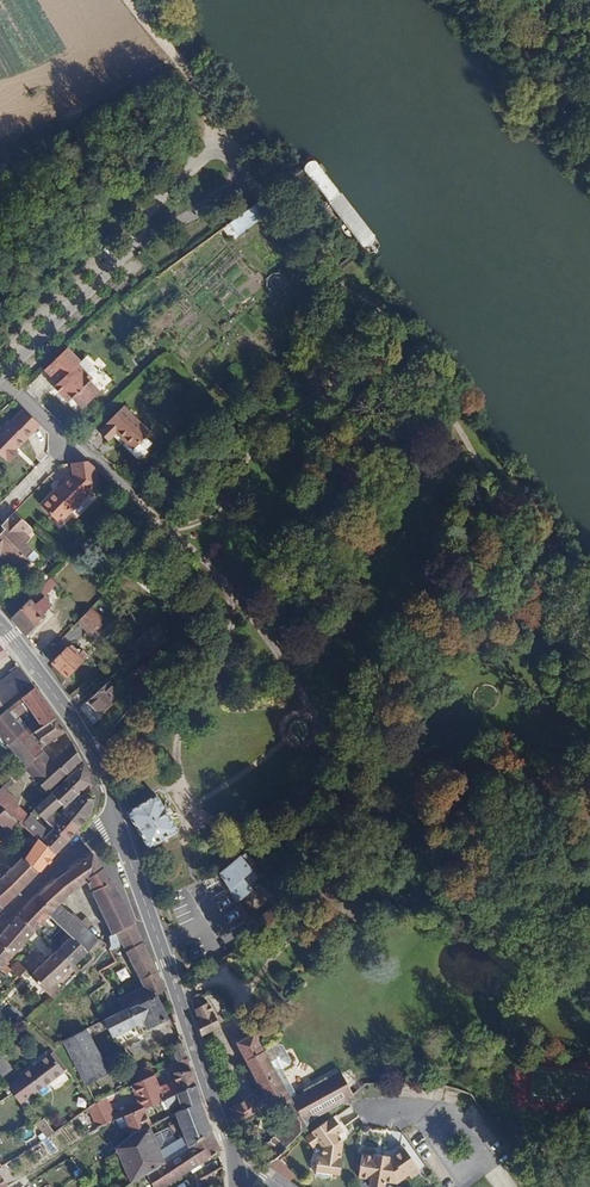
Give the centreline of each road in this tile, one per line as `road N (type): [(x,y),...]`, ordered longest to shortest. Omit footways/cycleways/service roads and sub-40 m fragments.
road 1 (tertiary): [(116,818),(236,1169)]
road 2 (residential): [(130,249),(235,189),(237,163),(206,157),(146,219)]
road 3 (tertiary): [(0,625),(94,756),(116,818)]
road 4 (residential): [(0,373),(130,249)]
road 5 (track): [(214,154),(211,106),(136,0)]
road 6 (track): [(239,177),(266,181),(359,299)]
road 7 (residential): [(116,818),(0,923)]

